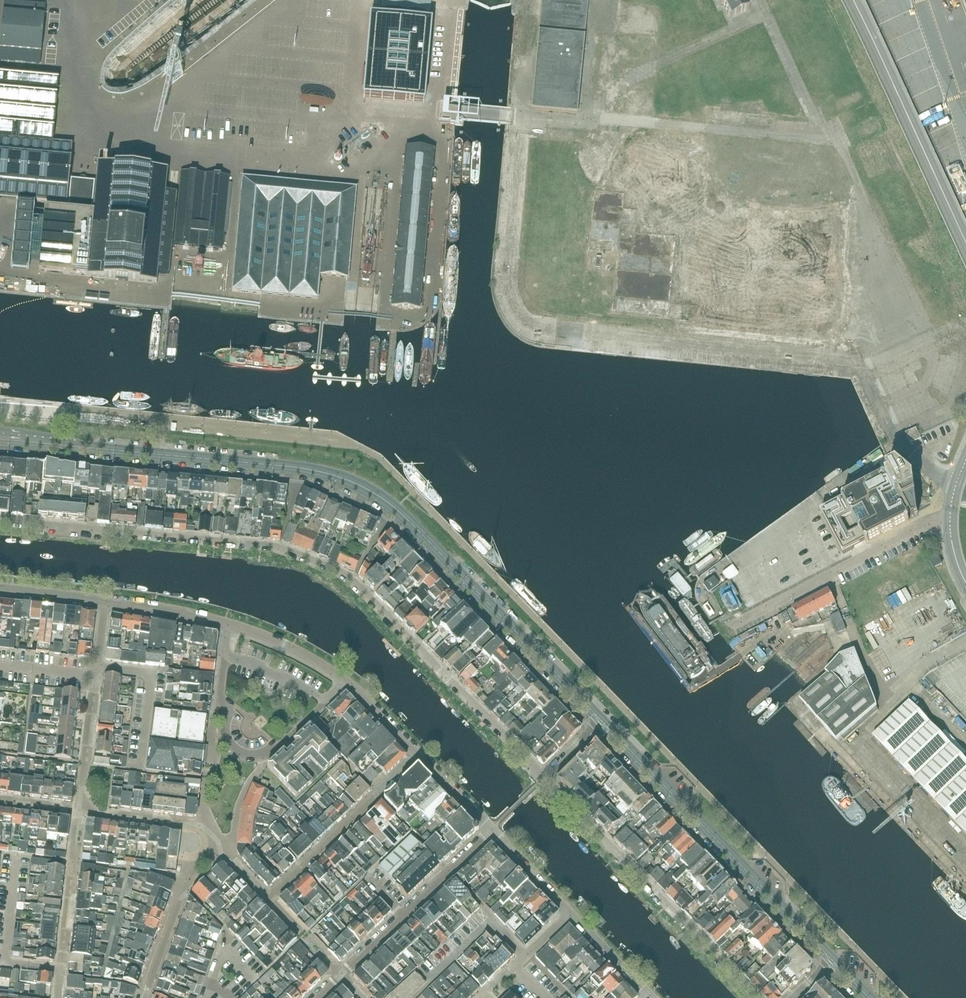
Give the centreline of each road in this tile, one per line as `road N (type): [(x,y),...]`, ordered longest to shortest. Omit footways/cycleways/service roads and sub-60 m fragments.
road 1 (primary): [(604,723),(407,518),(354,482),(299,466),(0,437)]
road 2 (residential): [(544,780),(353,581),(318,564),(280,549),(0,520)]
road 3 (unclassified): [(587,123),(841,145),(932,349),(932,369),(901,442)]
road 4 (primary): [(835,962),(604,723)]
road 5 (residential): [(757,997),(544,780)]
road 6 (tertiary): [(965,243),(853,0)]
road 7 (unclassified): [(397,317),(416,318),(433,301),(444,148),(429,133),(431,114)]
road 8 (residential): [(225,655),(224,728),(242,754),(272,749),(346,681)]
road 9 (unclassified): [(739,622),(916,529),(950,522)]
road 10 (residential): [(341,974),(494,830)]
road 11 (unclassified): [(397,317),(385,306),(400,141)]
road 12 (unclassified): [(154,107),(291,0)]
road 13 (unclassified): [(0,284),(168,294)]
road 14 (unclassified): [(239,150),(226,257),(179,259)]
road 15 (residential): [(346,681),(228,624)]
road 16 (residential): [(228,624),(103,605)]
road 17 (unclassified): [(587,123),(465,111)]

